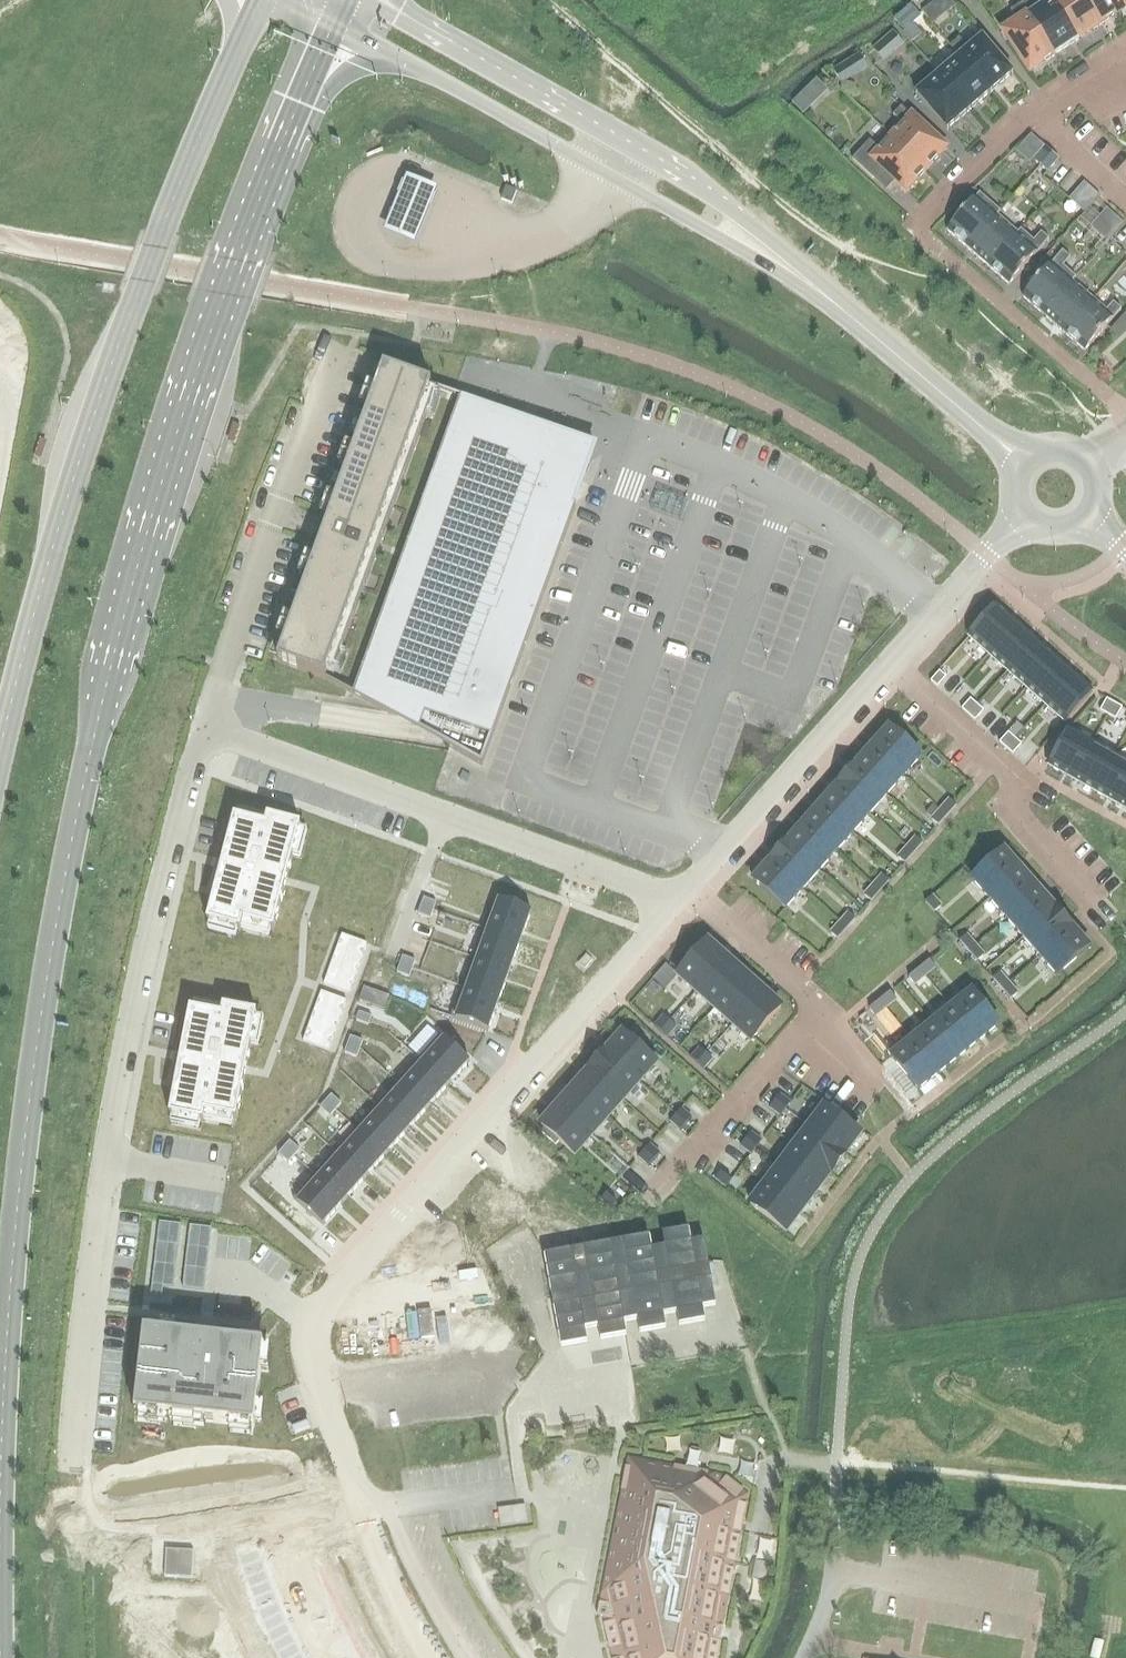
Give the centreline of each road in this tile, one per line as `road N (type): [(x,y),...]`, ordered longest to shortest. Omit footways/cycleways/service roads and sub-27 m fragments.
road 1 (primary): [(0,1561),(16,1215),(52,941),(94,732),(171,447),(240,248),(333,23)]
road 2 (primary): [(260,0),(93,418),(0,751)]
road 3 (residential): [(70,1464),(126,1045),(204,726)]
road 4 (tertiary): [(333,23),(700,226),(893,349)]
road 5 (residential): [(325,1395),(315,1339),(336,1286),(677,900)]
road 6 (tertiary): [(893,349),(702,185),(378,0)]
road 7 (residential): [(204,726),(677,900)]
road 8 (residential): [(1125,411),(915,228),(1029,111)]
road 9 (residential): [(204,726),(339,350)]
road 10 (residential): [(889,660),(1017,782),(1009,808),(1098,910)]
road 11 (unclassified): [(687,888),(889,660)]
road 12 (residential): [(687,888),(799,987),(827,1035),(875,1086)]
road 13 (unclassified): [(889,660),(1022,515)]
road 14 (tertiary): [(1024,461),(893,349)]
road 15 (residential): [(1029,111),(1125,201)]

